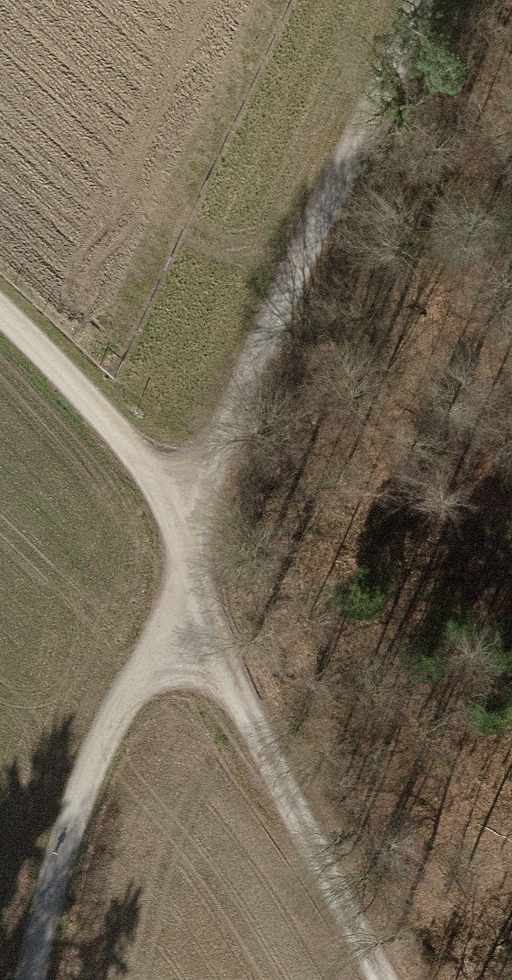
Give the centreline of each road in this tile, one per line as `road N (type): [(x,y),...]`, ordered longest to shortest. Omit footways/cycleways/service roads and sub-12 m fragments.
road 1 (track): [(185,566),(242,380),(435,0)]
road 2 (track): [(378,979),(339,912),(185,566)]
road 3 (track): [(29,979),(83,787),(185,566)]
road 4 (track): [(185,566),(165,499),(0,319)]

